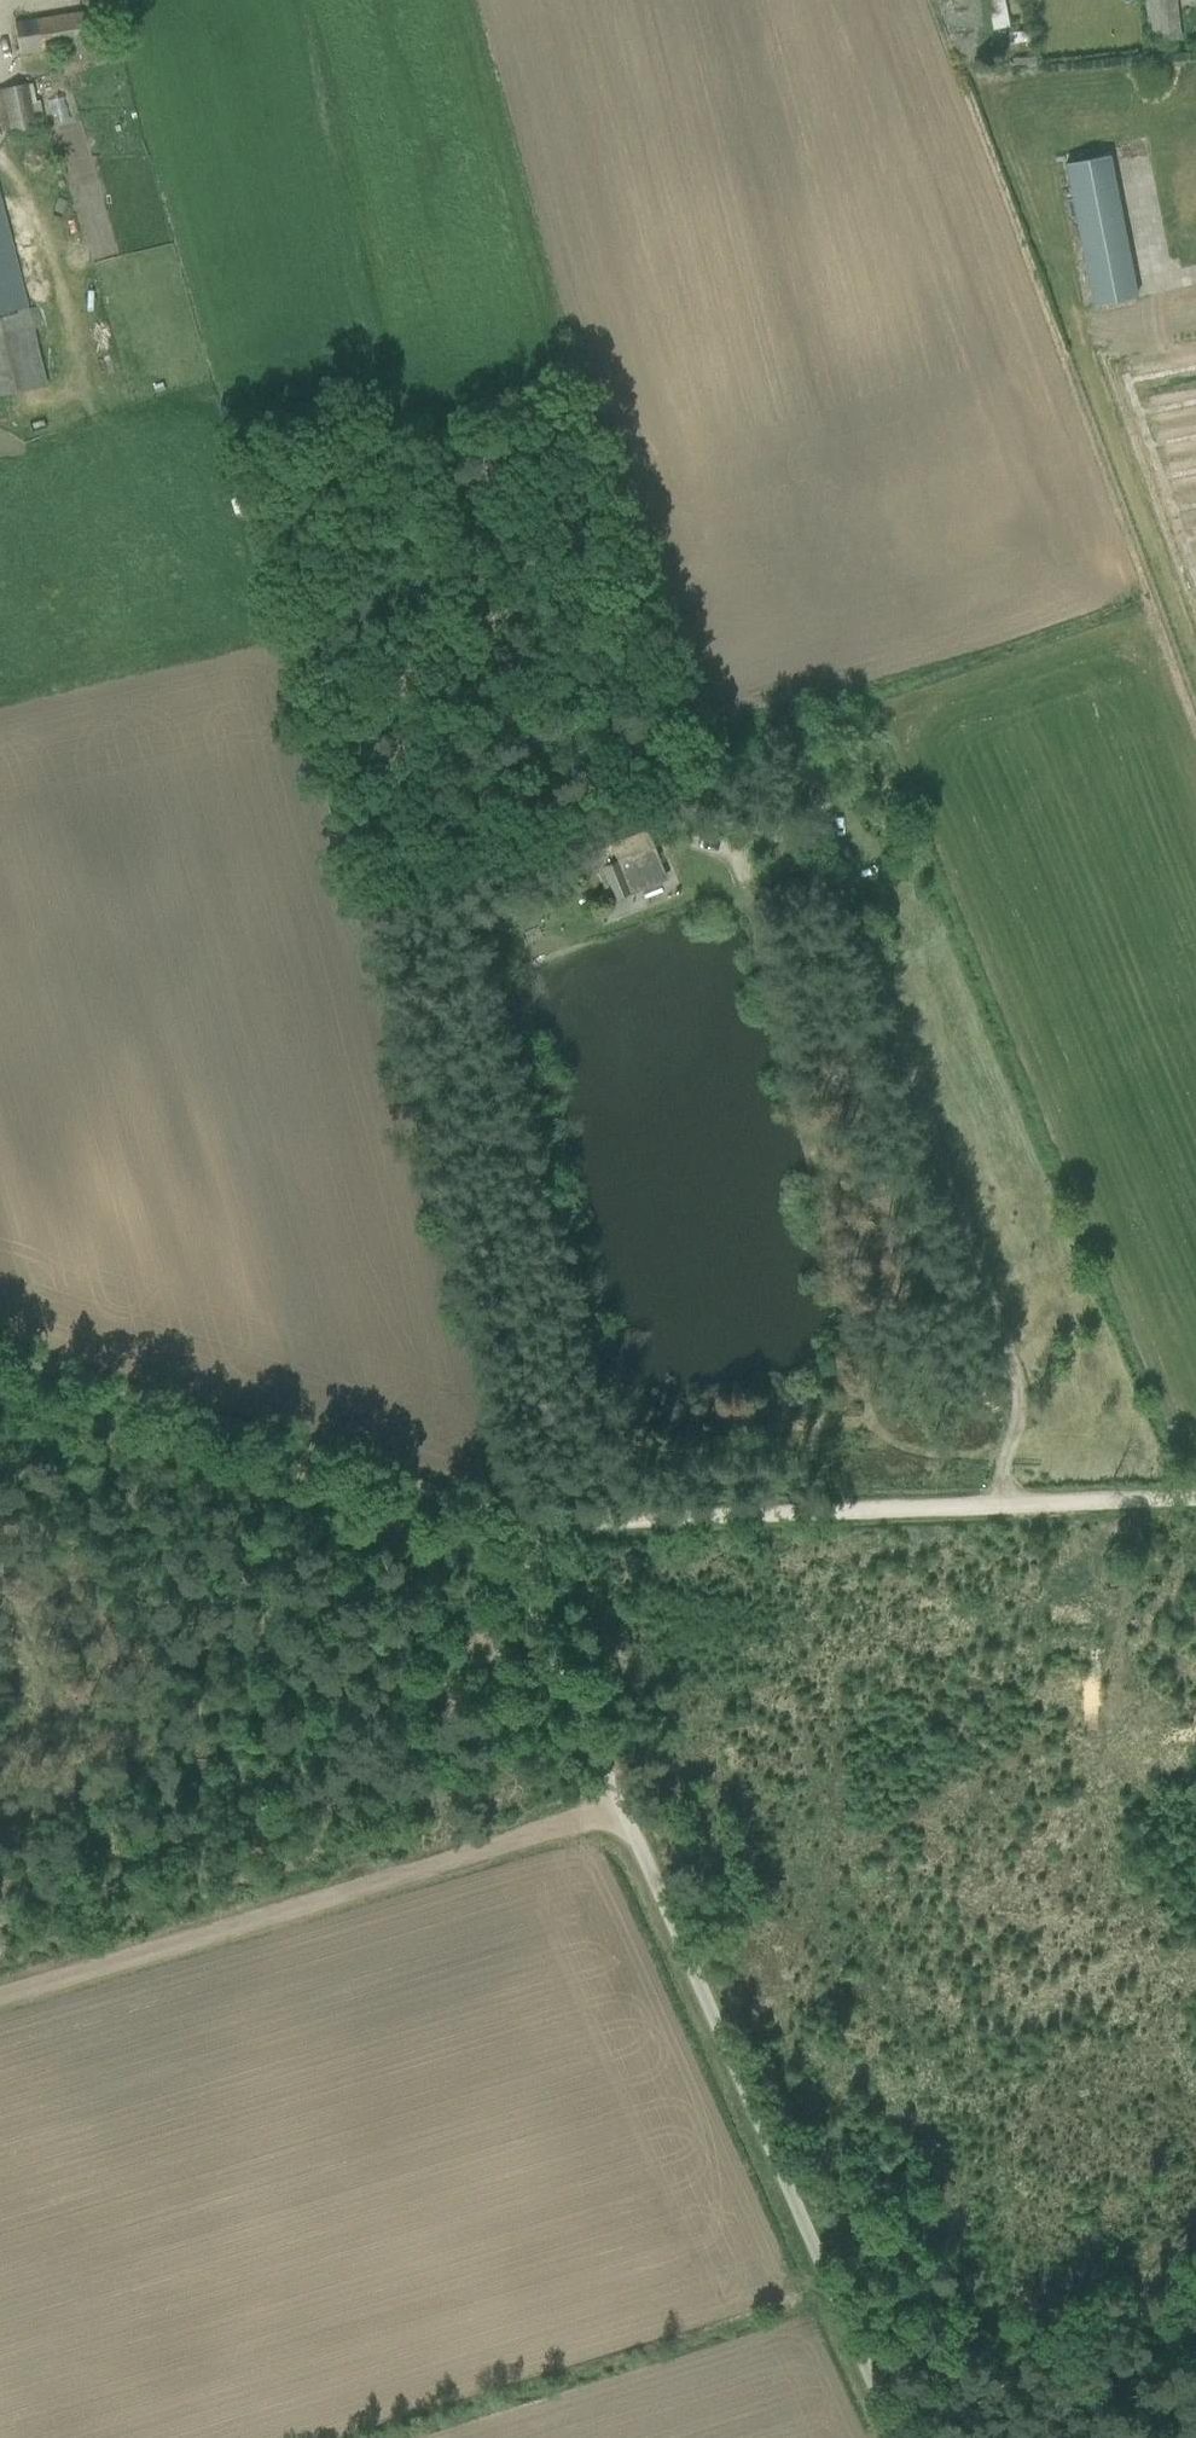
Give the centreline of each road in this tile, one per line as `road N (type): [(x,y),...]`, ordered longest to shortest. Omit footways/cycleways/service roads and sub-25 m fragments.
road 1 (track): [(1195,1497),(585,1519),(527,1533),(455,1493),(0,1350)]
road 2 (unclassified): [(527,1533),(526,1587),(897,2437)]
road 3 (track): [(622,1807),(0,1993)]

